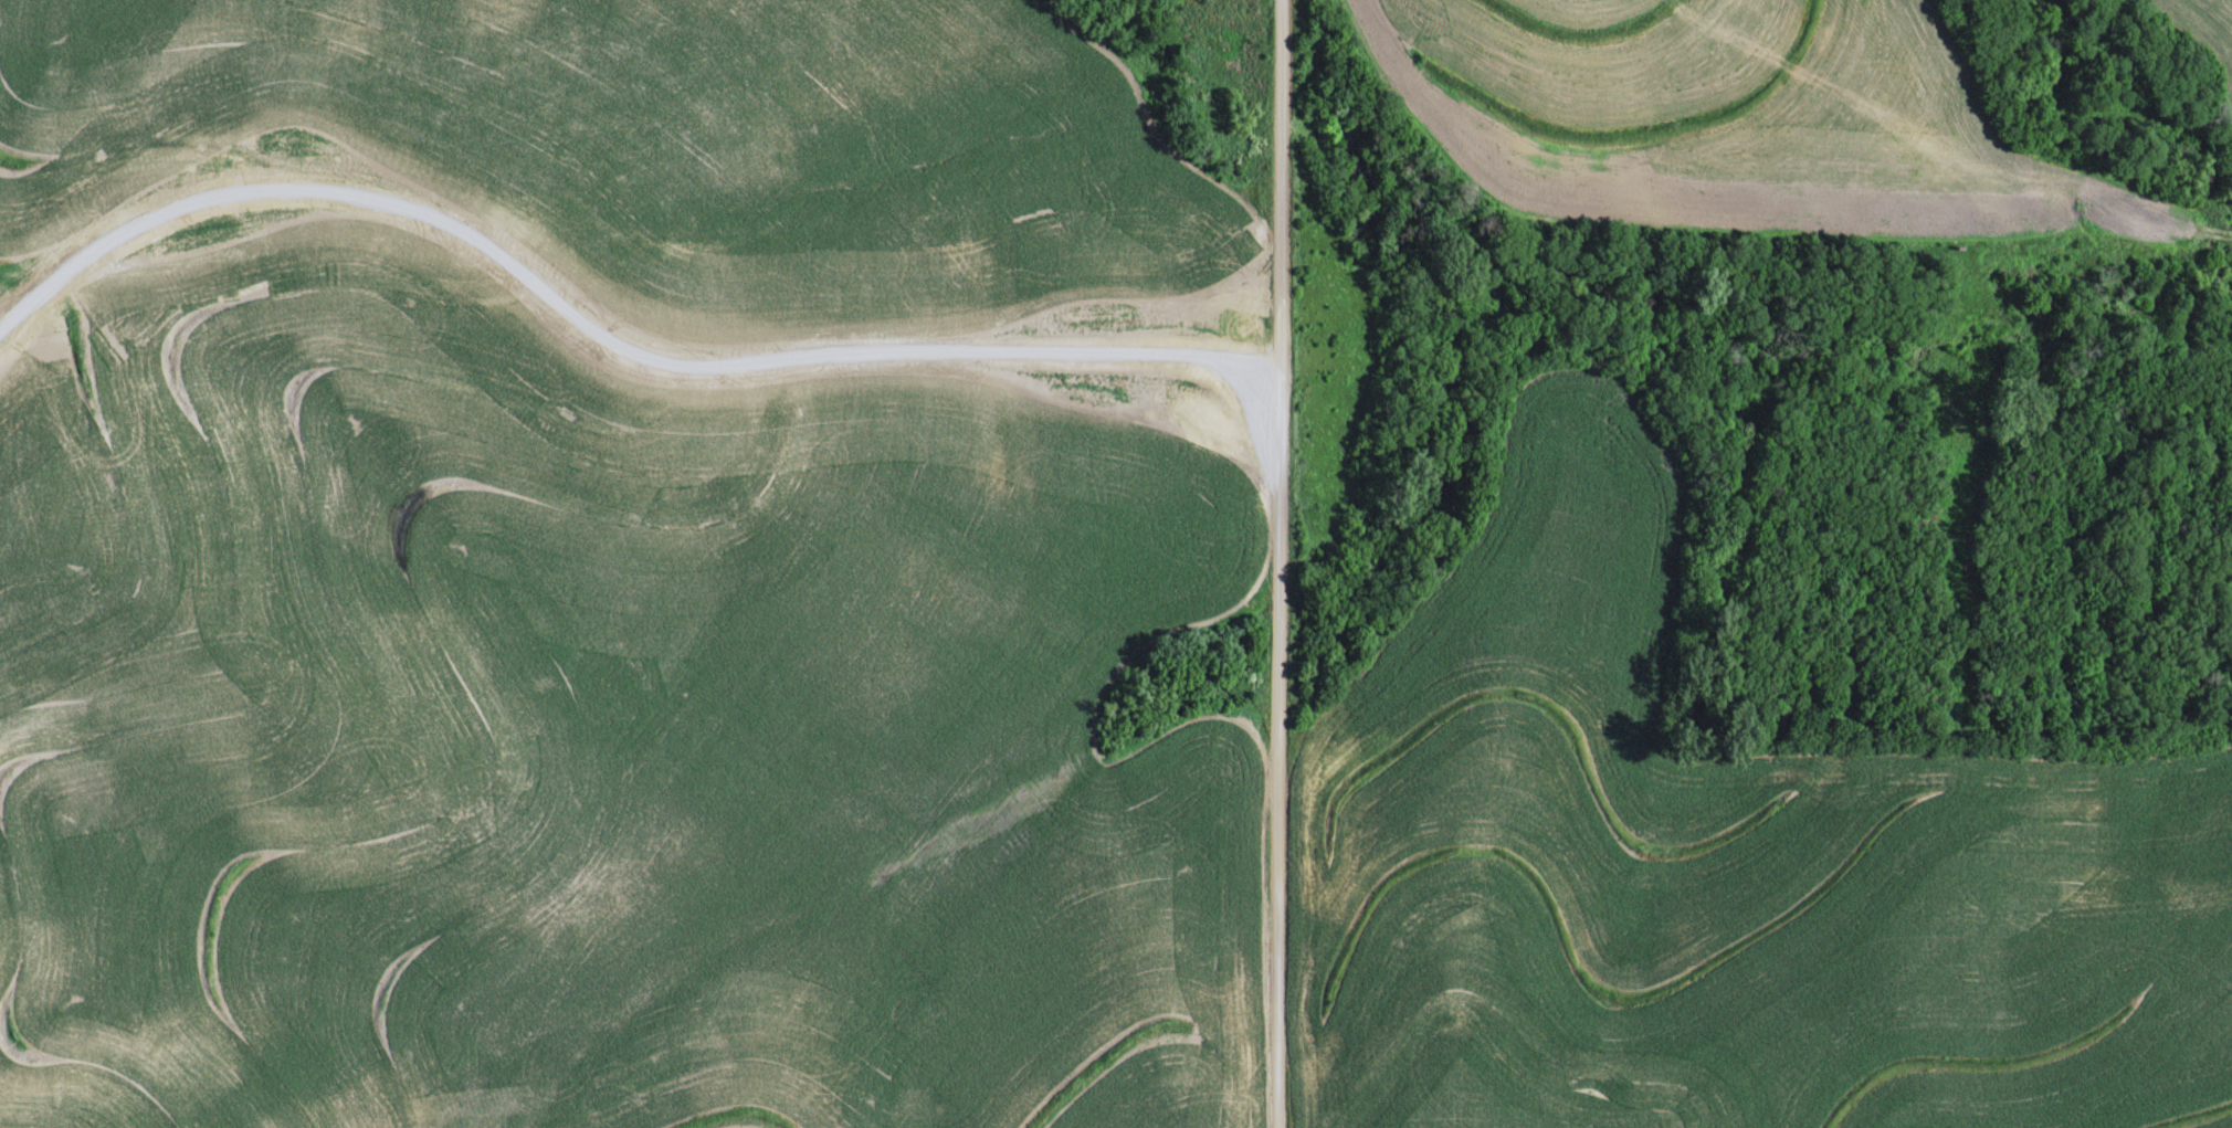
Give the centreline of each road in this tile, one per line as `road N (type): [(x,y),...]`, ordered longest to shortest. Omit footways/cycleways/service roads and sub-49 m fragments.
road 1 (residential): [(1282,1127),(1285,0)]

